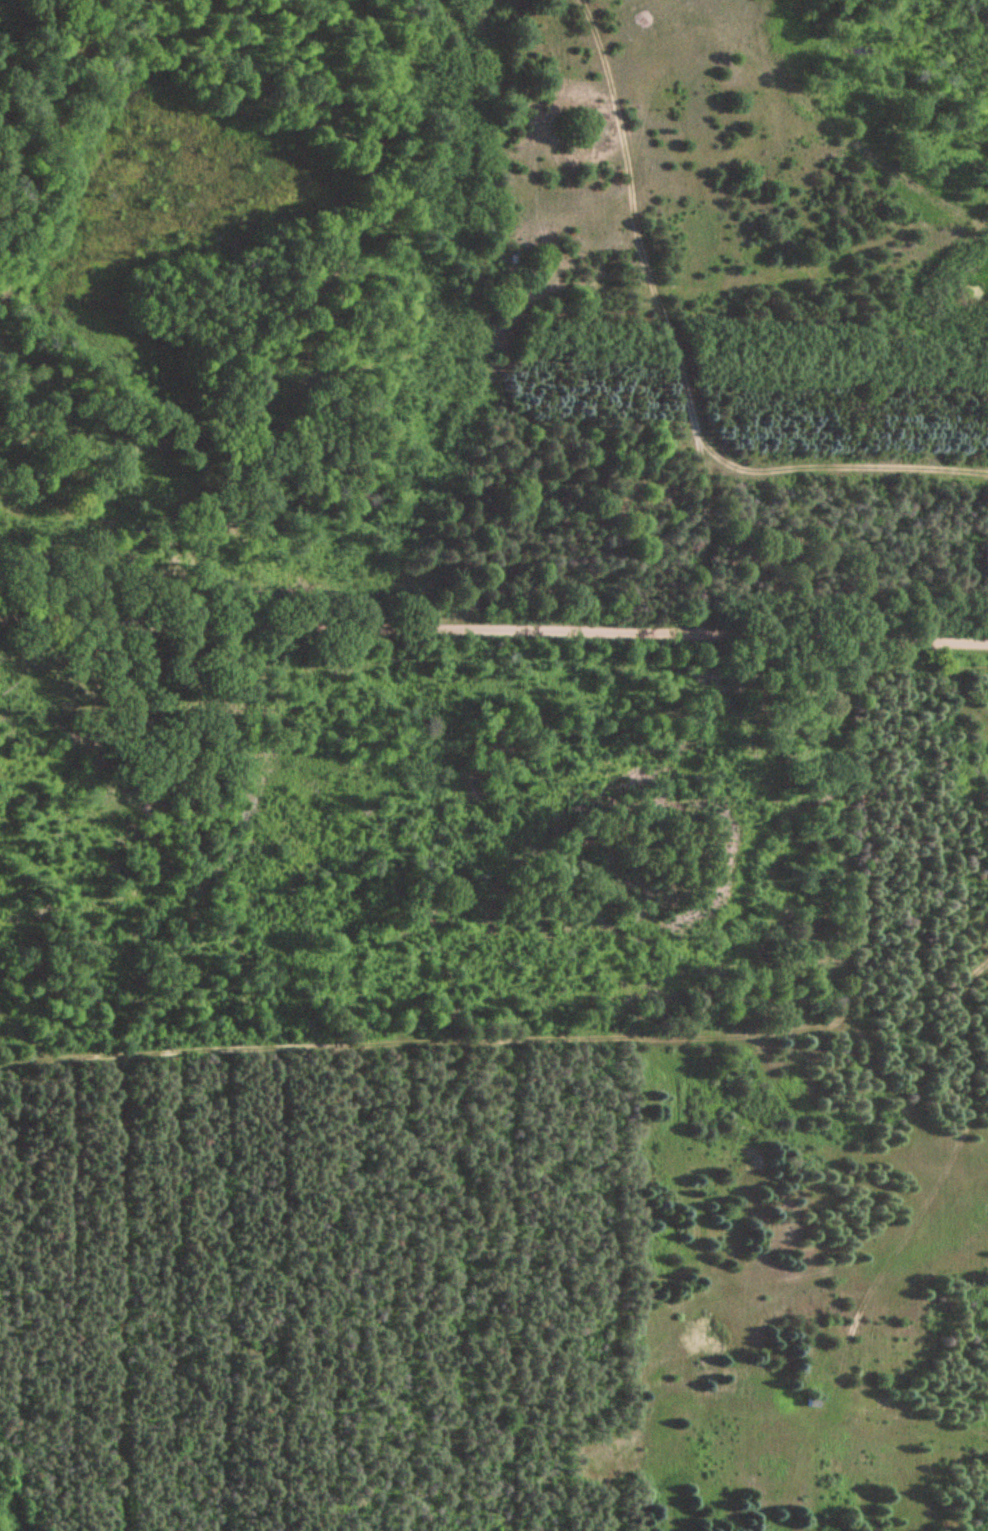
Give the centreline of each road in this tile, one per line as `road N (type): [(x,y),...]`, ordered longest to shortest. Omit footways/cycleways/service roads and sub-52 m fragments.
road 1 (track): [(0,621),(987,644)]

